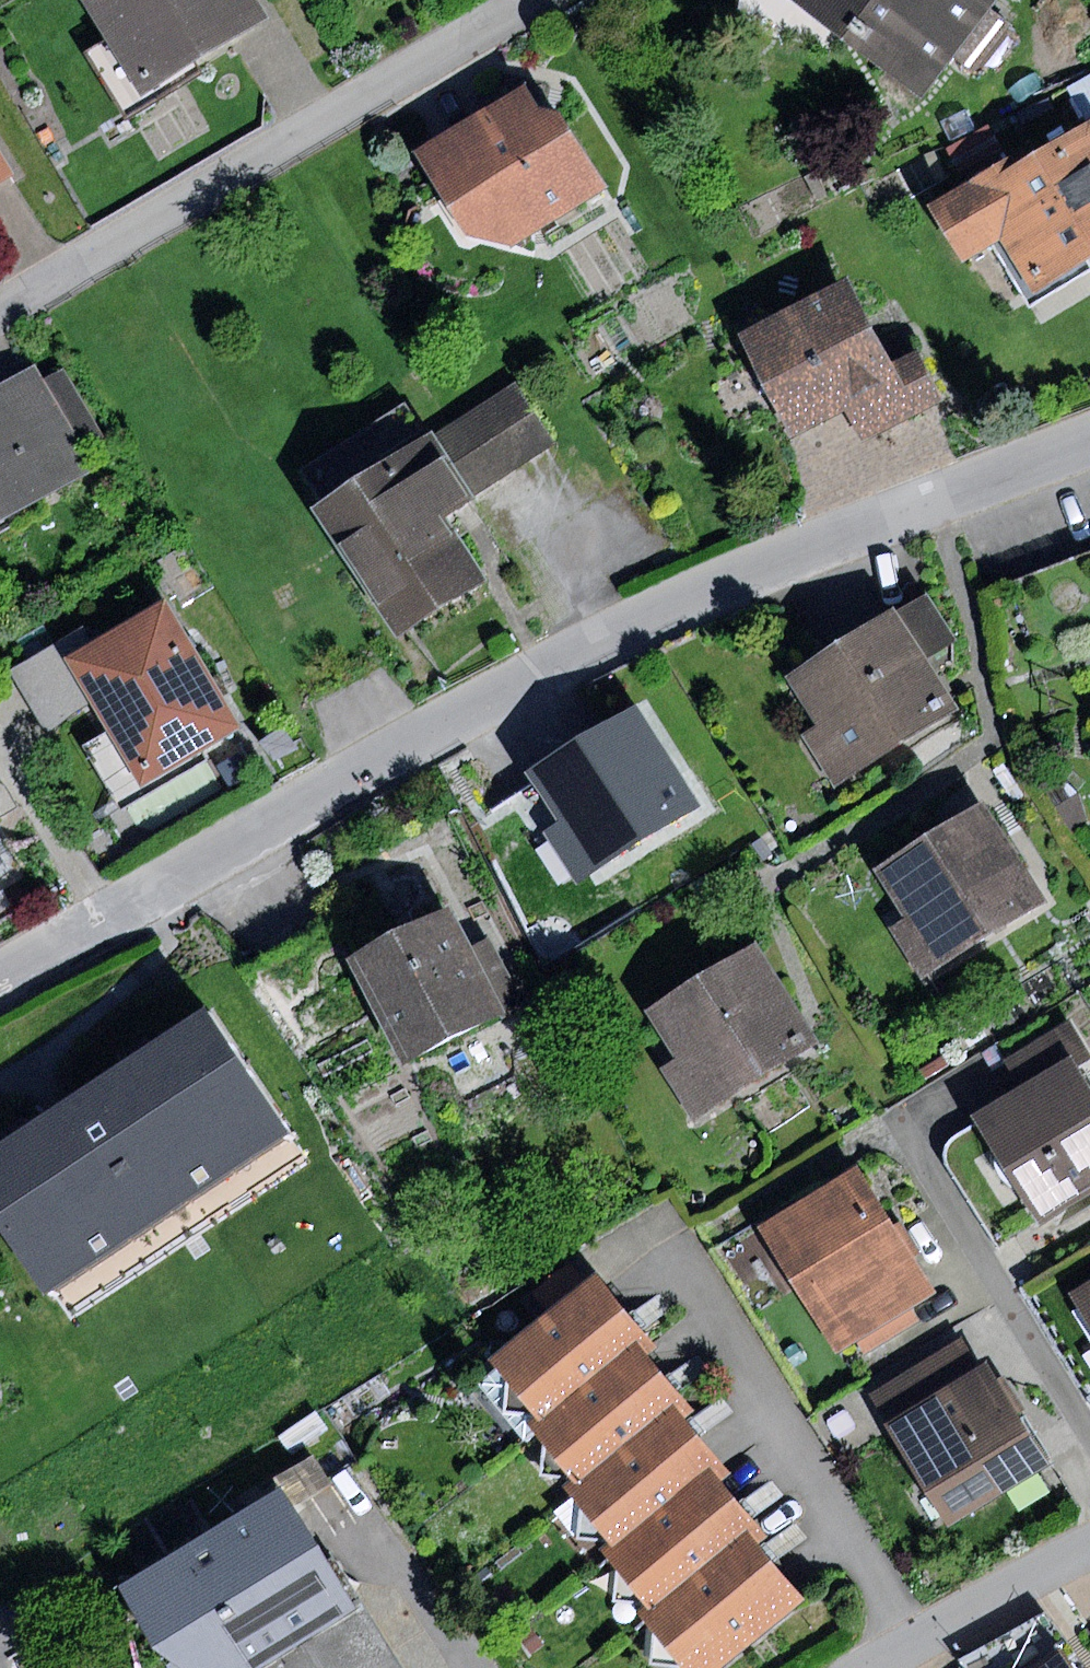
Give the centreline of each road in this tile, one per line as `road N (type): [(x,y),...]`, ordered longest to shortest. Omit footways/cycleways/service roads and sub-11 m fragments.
road 1 (residential): [(0,979),(589,646),(749,568),(1089,443)]
road 2 (residential): [(0,310),(534,0)]
road 3 (residential): [(1089,1557),(896,1667)]

